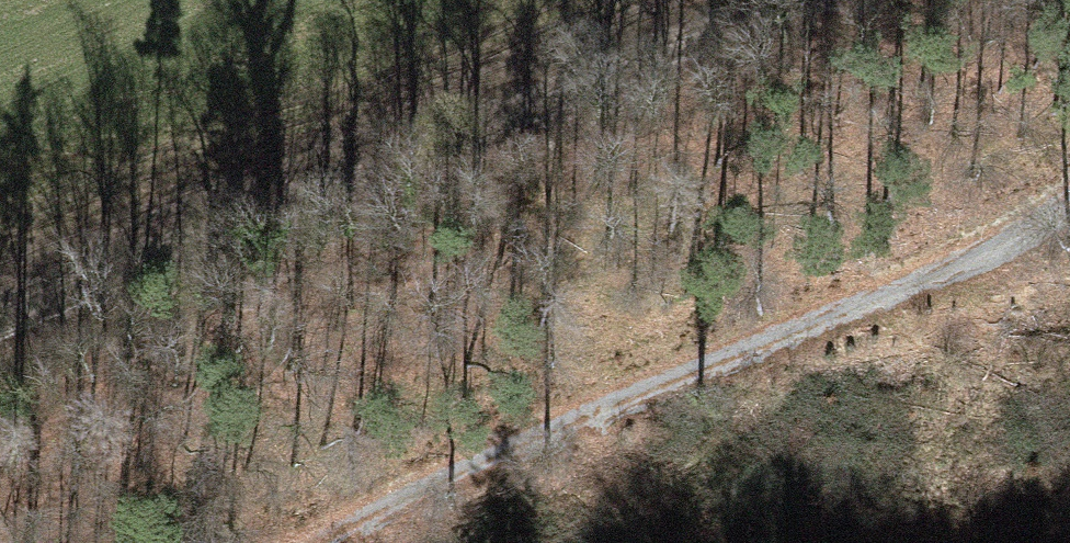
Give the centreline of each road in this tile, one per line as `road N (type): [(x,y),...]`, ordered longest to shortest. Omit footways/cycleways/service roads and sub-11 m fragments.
road 1 (track): [(794,0),(0,326)]
road 2 (track): [(345,542),(1006,250),(1069,204)]

